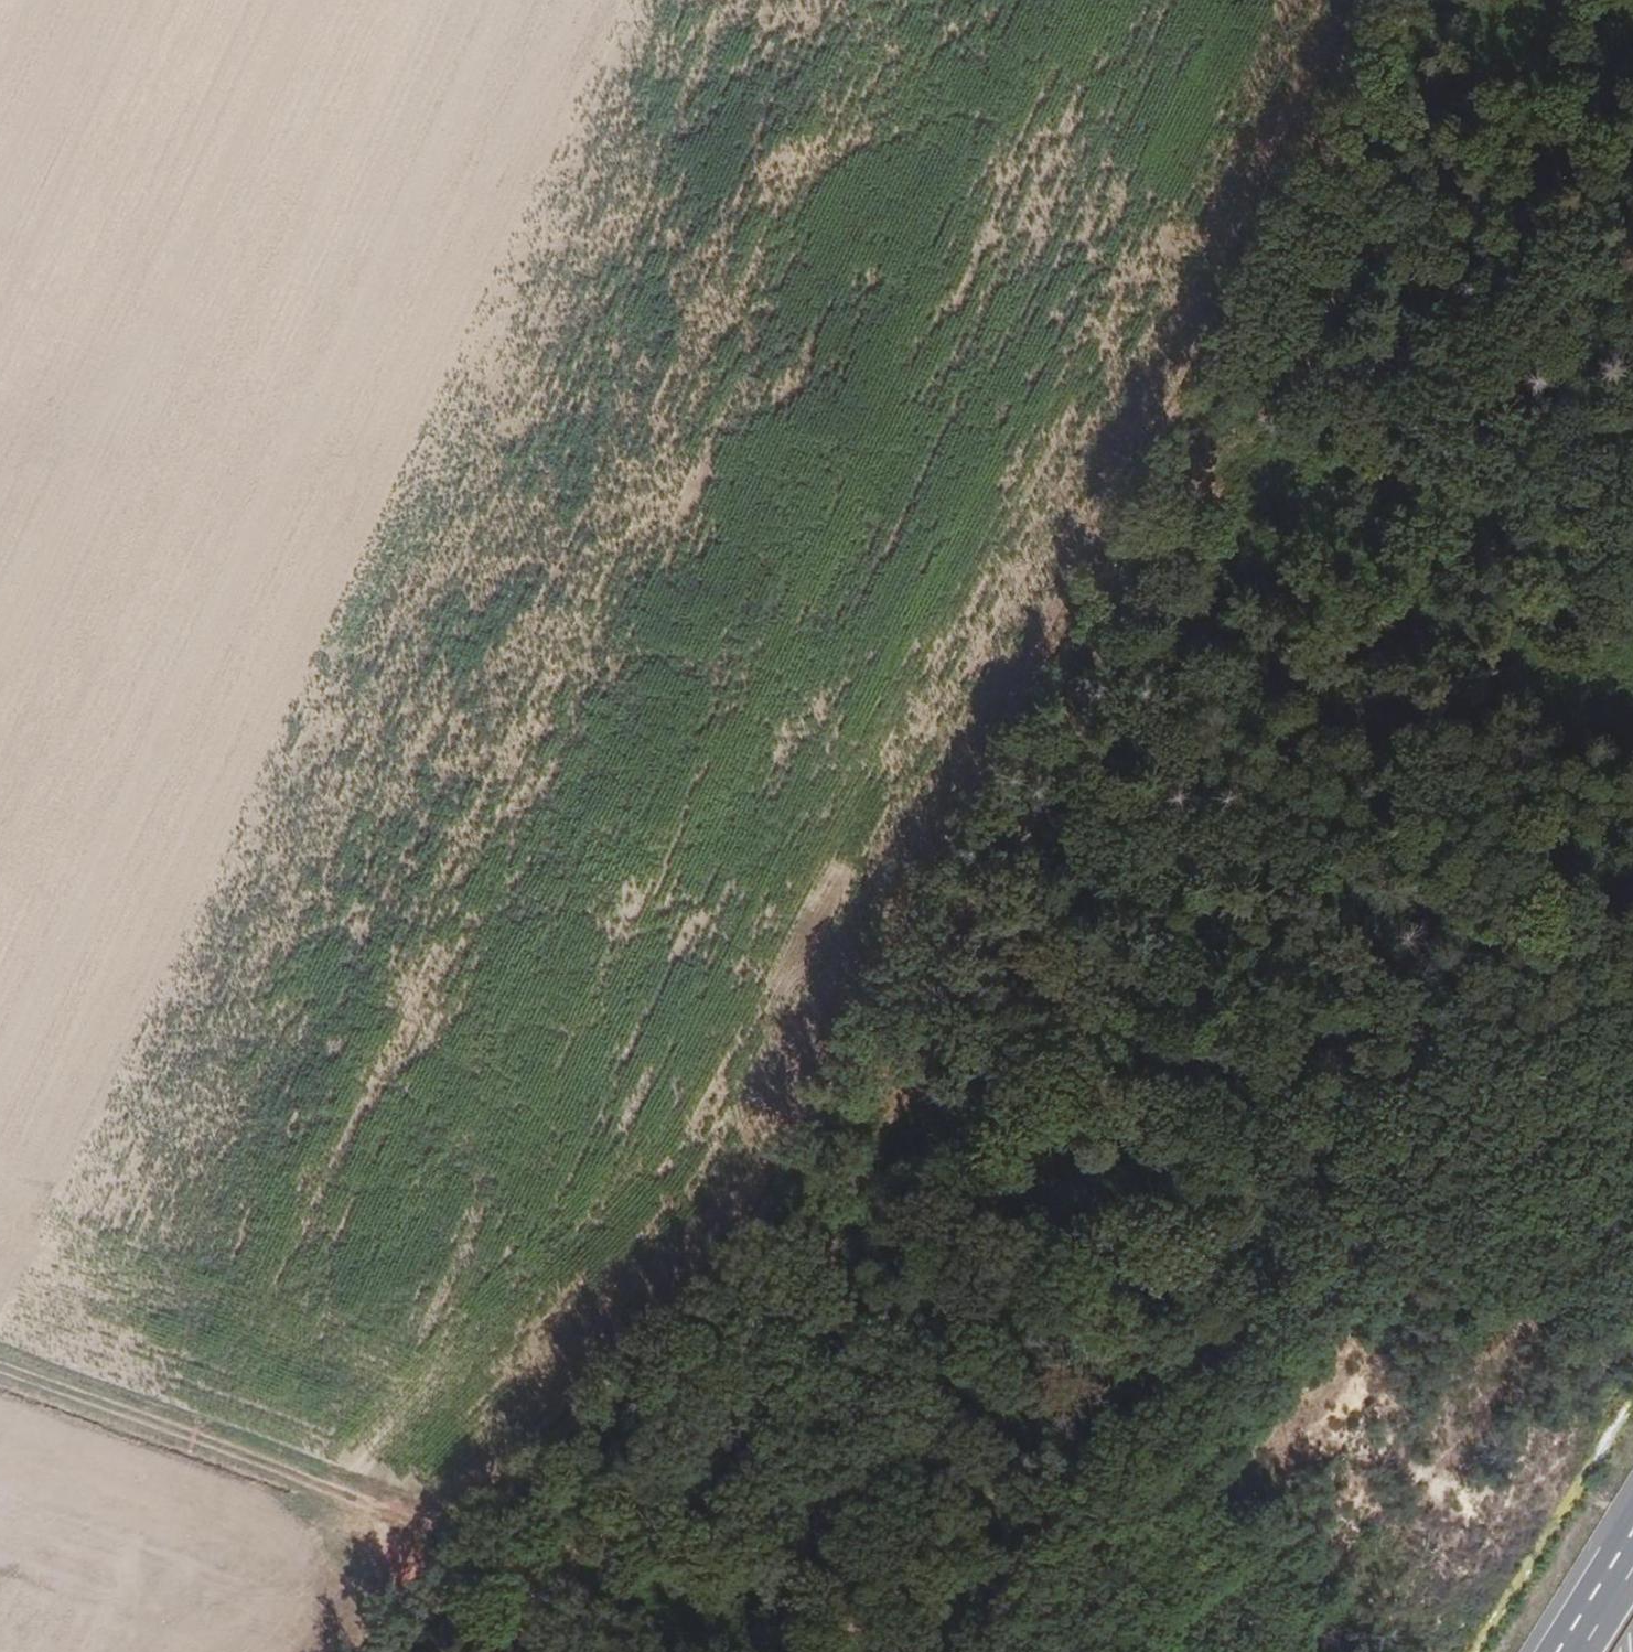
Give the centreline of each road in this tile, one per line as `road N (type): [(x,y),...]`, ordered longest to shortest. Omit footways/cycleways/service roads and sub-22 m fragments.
road 1 (track): [(365,1490),(0,1364)]
road 2 (trunk): [(1632,1548),(1568,1651)]

